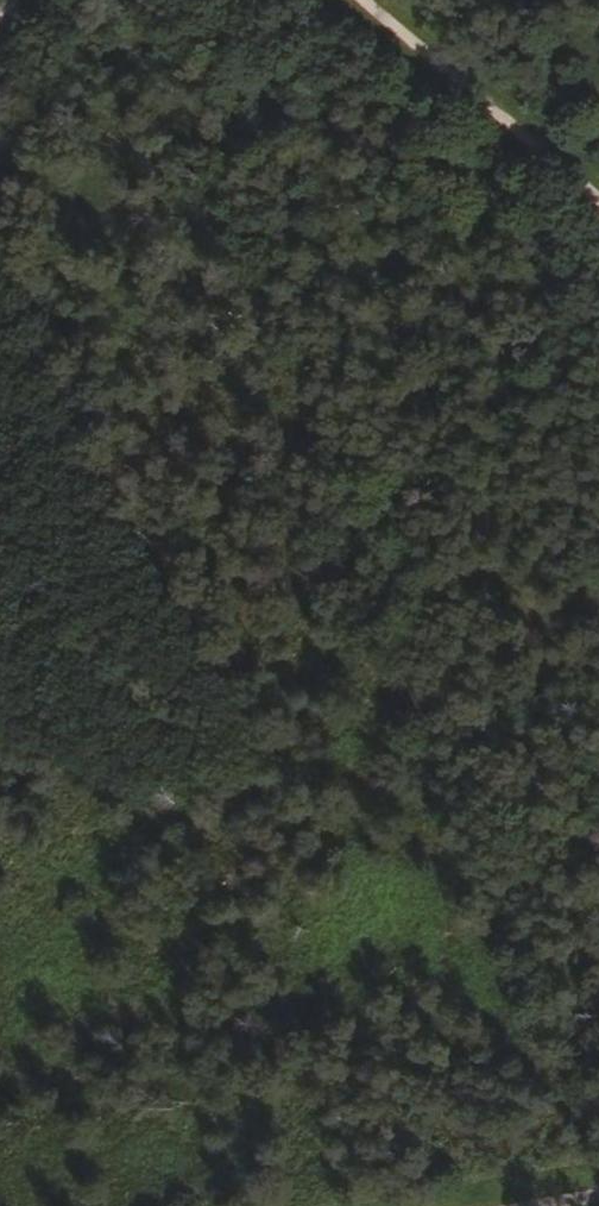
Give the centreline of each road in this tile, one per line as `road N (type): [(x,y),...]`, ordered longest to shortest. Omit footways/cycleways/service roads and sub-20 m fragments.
road 1 (track): [(366,0),(598,199)]

